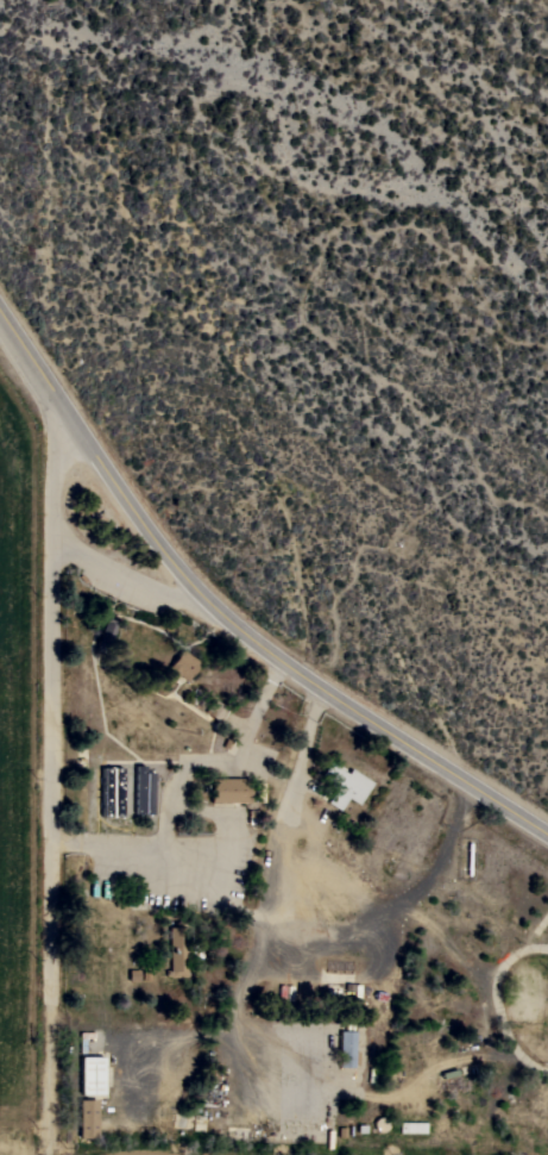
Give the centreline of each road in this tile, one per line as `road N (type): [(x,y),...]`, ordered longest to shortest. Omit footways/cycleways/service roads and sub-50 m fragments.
road 1 (secondary): [(547,840),(277,663),(206,601),(155,541),(0,312)]
road 2 (residential): [(53,392),(53,1154)]

